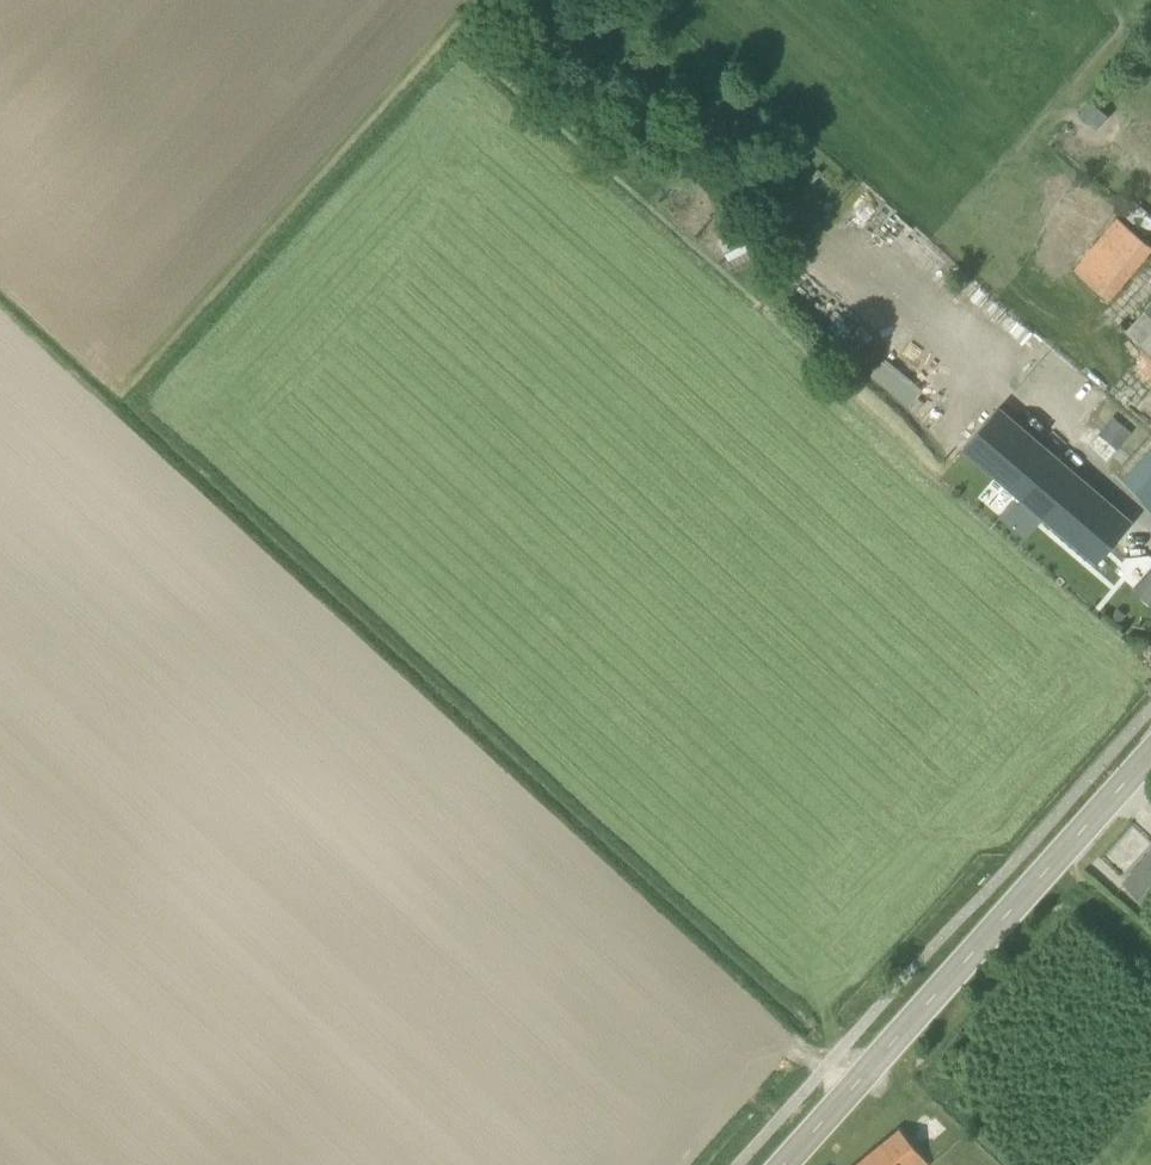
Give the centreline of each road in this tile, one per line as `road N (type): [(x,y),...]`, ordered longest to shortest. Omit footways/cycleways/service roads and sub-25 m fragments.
road 1 (secondary): [(784,1164),(1150,753)]

